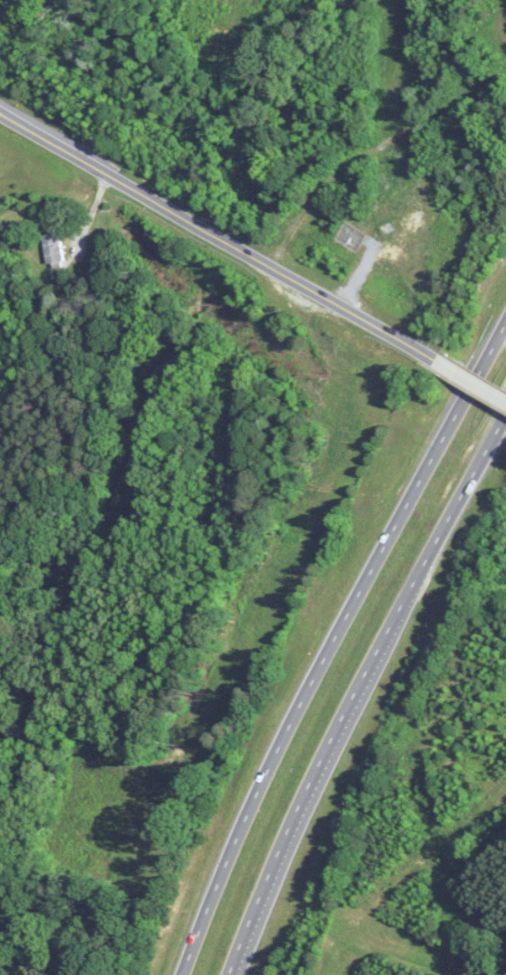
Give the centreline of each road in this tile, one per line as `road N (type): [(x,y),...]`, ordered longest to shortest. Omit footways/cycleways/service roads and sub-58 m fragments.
road 1 (motorway): [(505,322),(444,424),(290,724),(183,974)]
road 2 (motorway): [(237,974),(334,741),(505,414)]
road 3 (residential): [(0,113),(435,360)]

